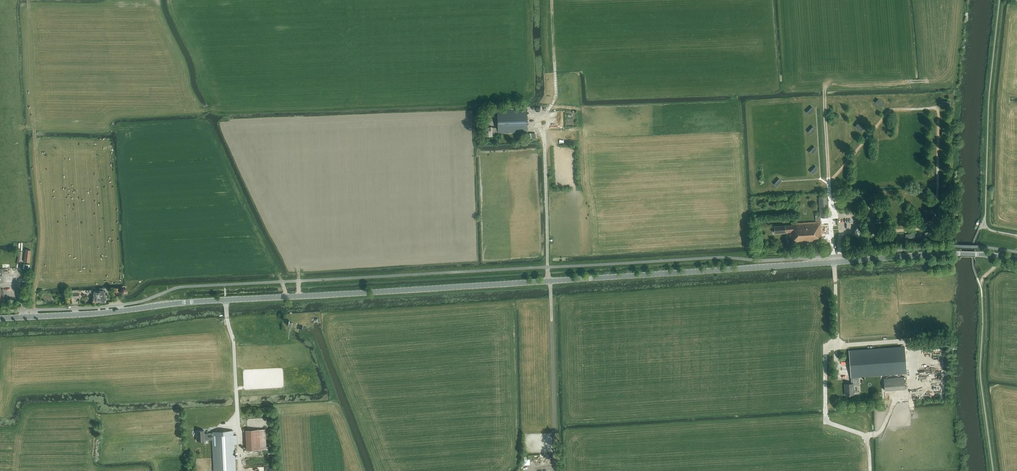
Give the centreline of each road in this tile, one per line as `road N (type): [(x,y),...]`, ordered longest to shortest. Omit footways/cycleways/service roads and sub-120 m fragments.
road 1 (secondary): [(0,318),(961,254)]
road 2 (track): [(828,187),(891,110),(937,110),(935,226),(864,235),(856,226)]
road 3 (track): [(870,470),(869,436),(914,382),(912,346),(836,347)]

